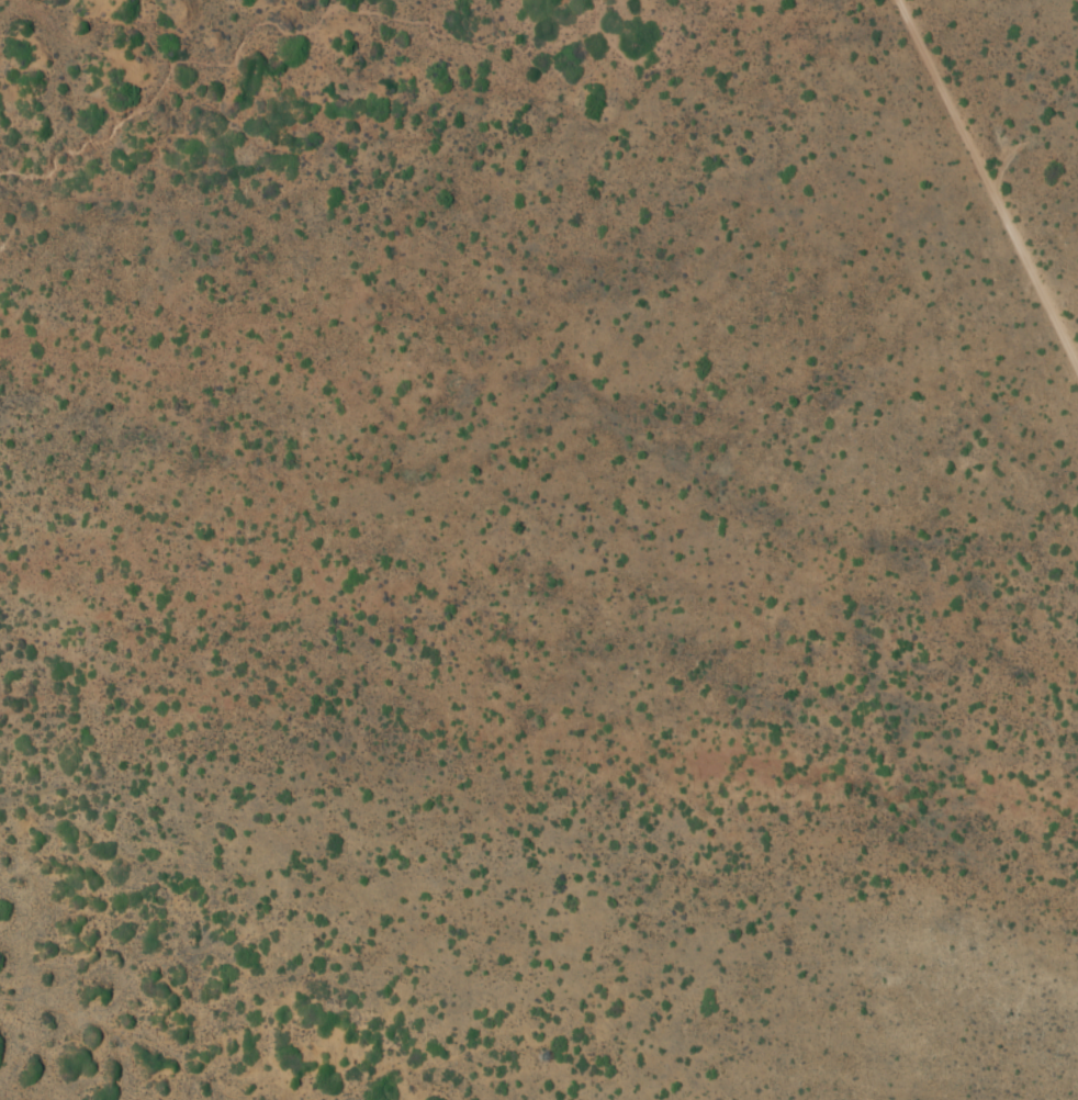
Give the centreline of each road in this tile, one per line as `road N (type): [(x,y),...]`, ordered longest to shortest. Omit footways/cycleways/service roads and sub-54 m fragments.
road 1 (residential): [(1077,329),(916,0)]

